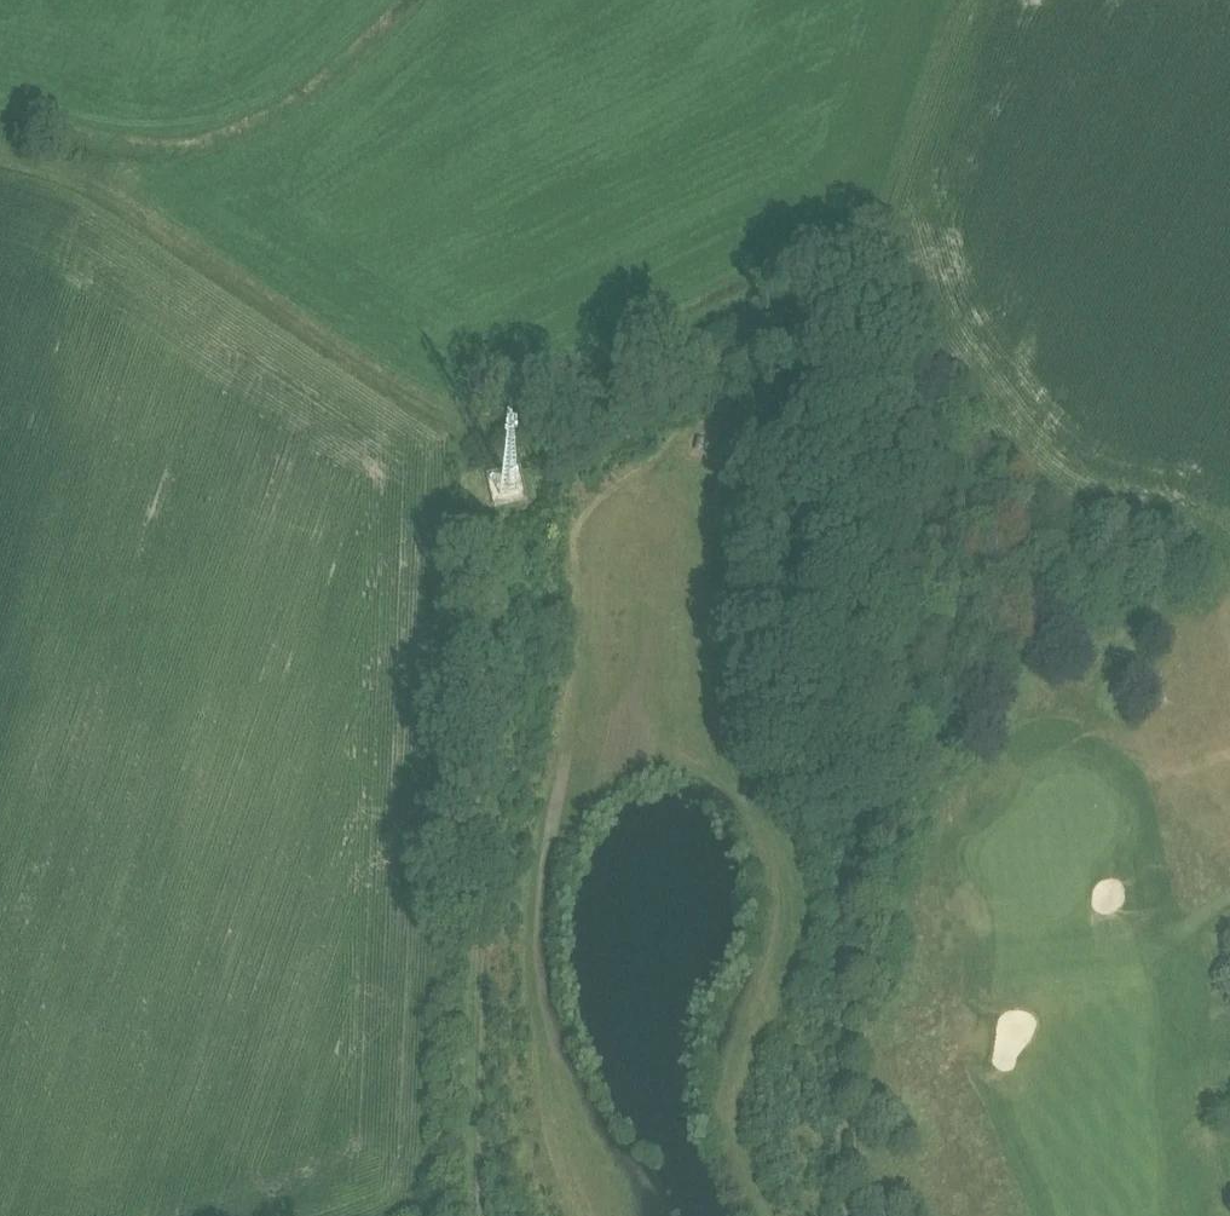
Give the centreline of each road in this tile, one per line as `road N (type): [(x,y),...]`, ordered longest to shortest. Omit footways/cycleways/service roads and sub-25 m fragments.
road 1 (track): [(468,1215),(464,1044),(480,500)]

